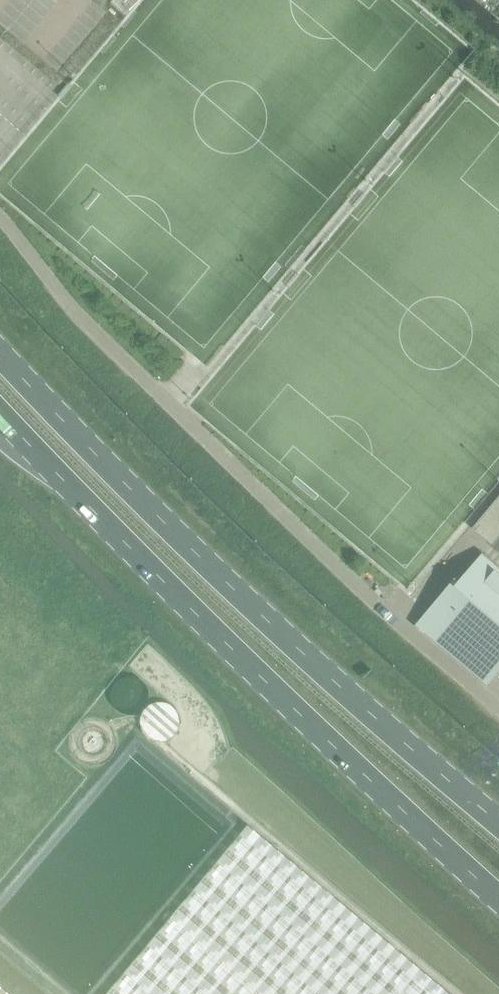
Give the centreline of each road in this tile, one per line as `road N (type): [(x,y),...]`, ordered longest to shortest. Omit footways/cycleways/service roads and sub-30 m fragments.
road 1 (primary): [(0,408),(498,901)]
road 2 (primary): [(498,827),(197,553),(0,350)]

